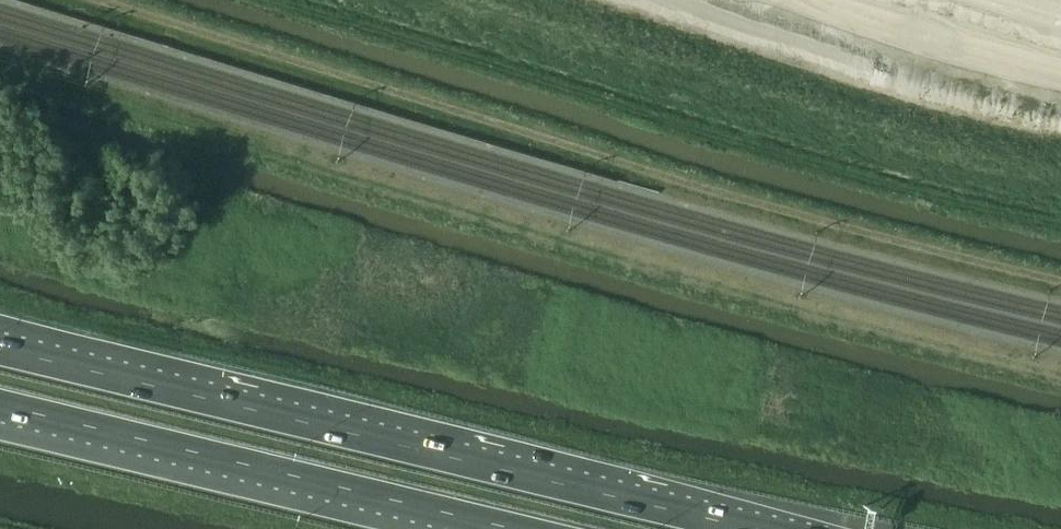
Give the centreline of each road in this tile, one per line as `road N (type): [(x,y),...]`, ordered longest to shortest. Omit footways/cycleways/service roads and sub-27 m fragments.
road 1 (motorway): [(761,528),(0,348)]
road 2 (motorway): [(0,404),(515,528)]
road 3 (track): [(1060,40),(934,0)]

